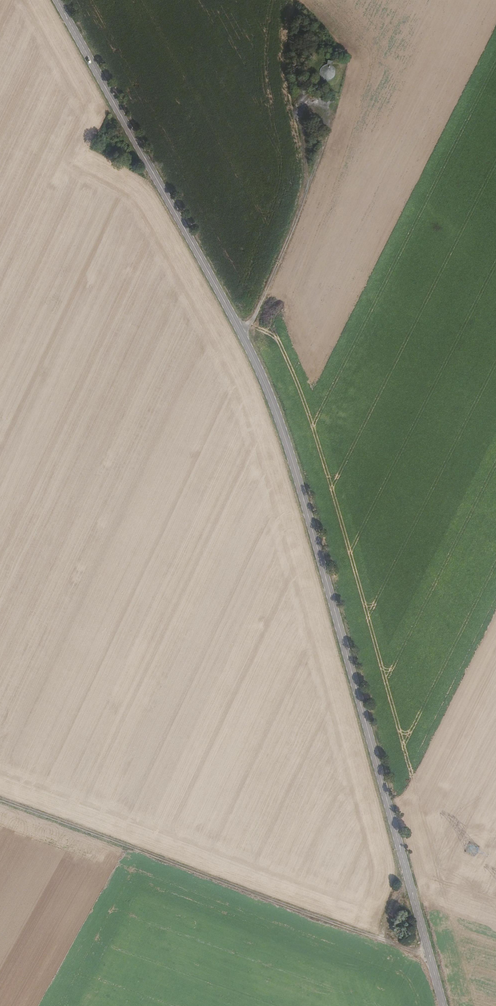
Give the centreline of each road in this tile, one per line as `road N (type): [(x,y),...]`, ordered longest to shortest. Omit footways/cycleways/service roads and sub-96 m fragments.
road 1 (primary): [(57,0),(274,405),(443,1005)]
road 2 (track): [(0,799),(429,954)]
road 3 (track): [(240,330),(258,311),(328,125),(308,117),(303,131)]

